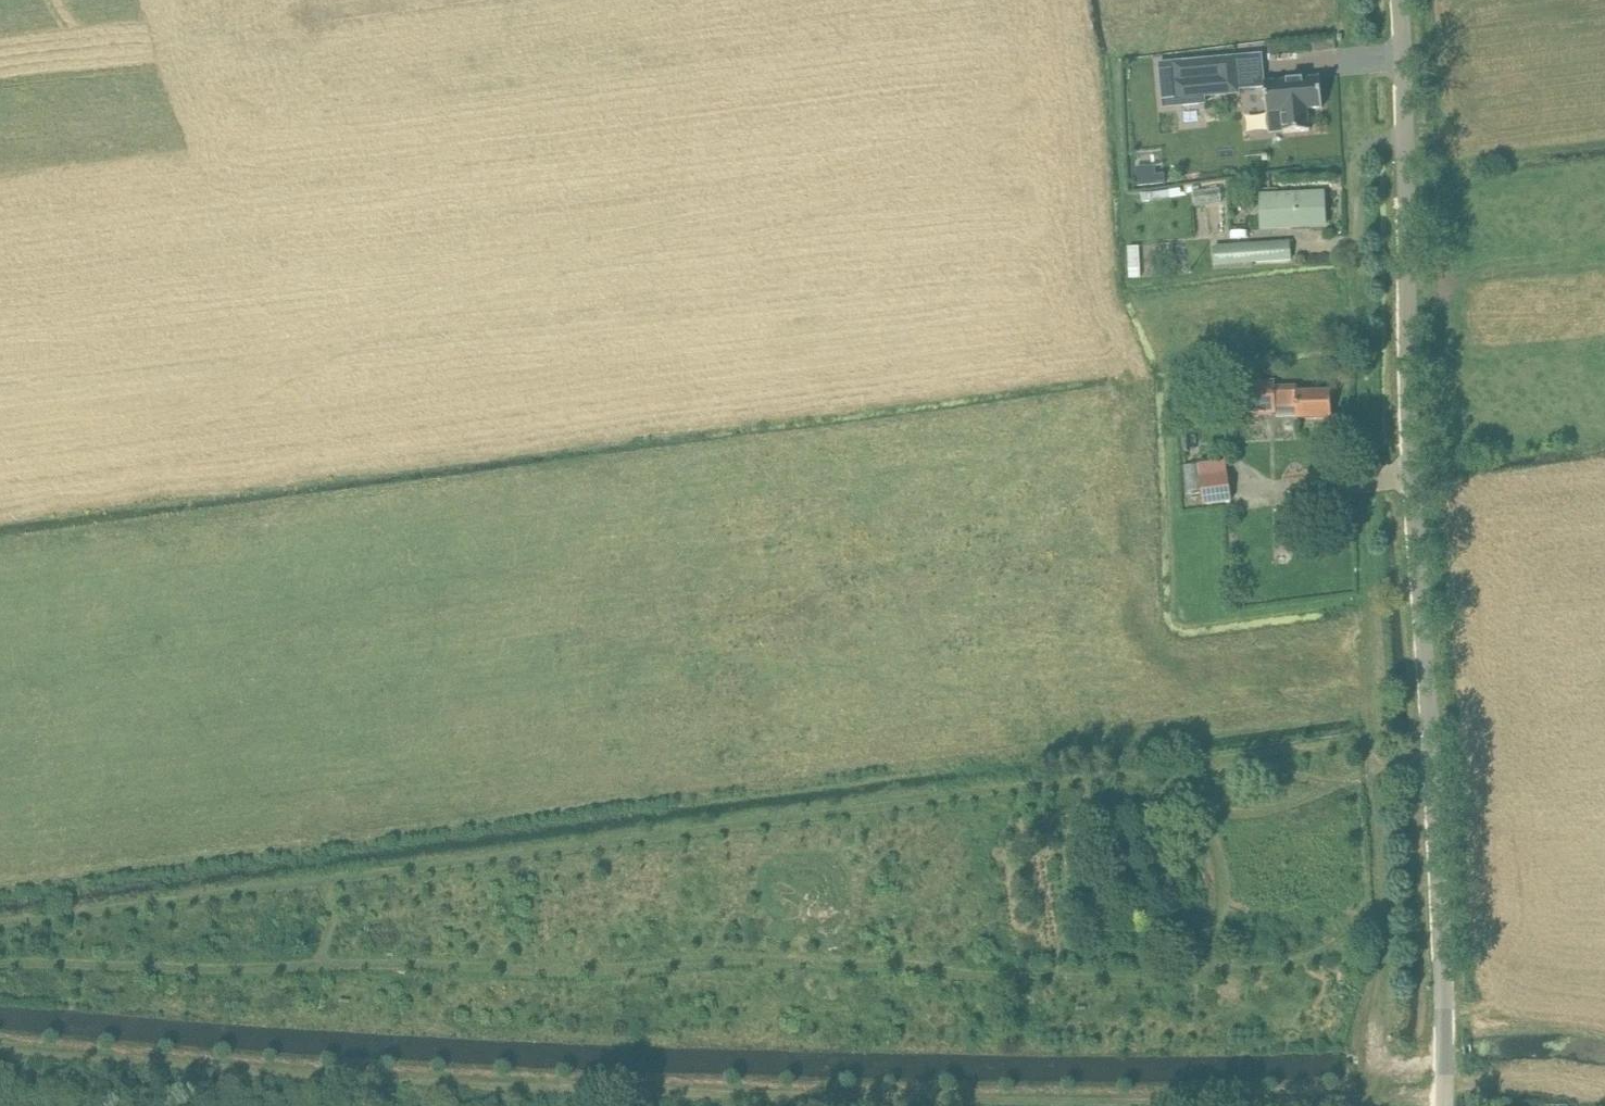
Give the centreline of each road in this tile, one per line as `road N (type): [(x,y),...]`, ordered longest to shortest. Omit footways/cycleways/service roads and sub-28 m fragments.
road 1 (unclassified): [(1444,1105),(1400,0)]

